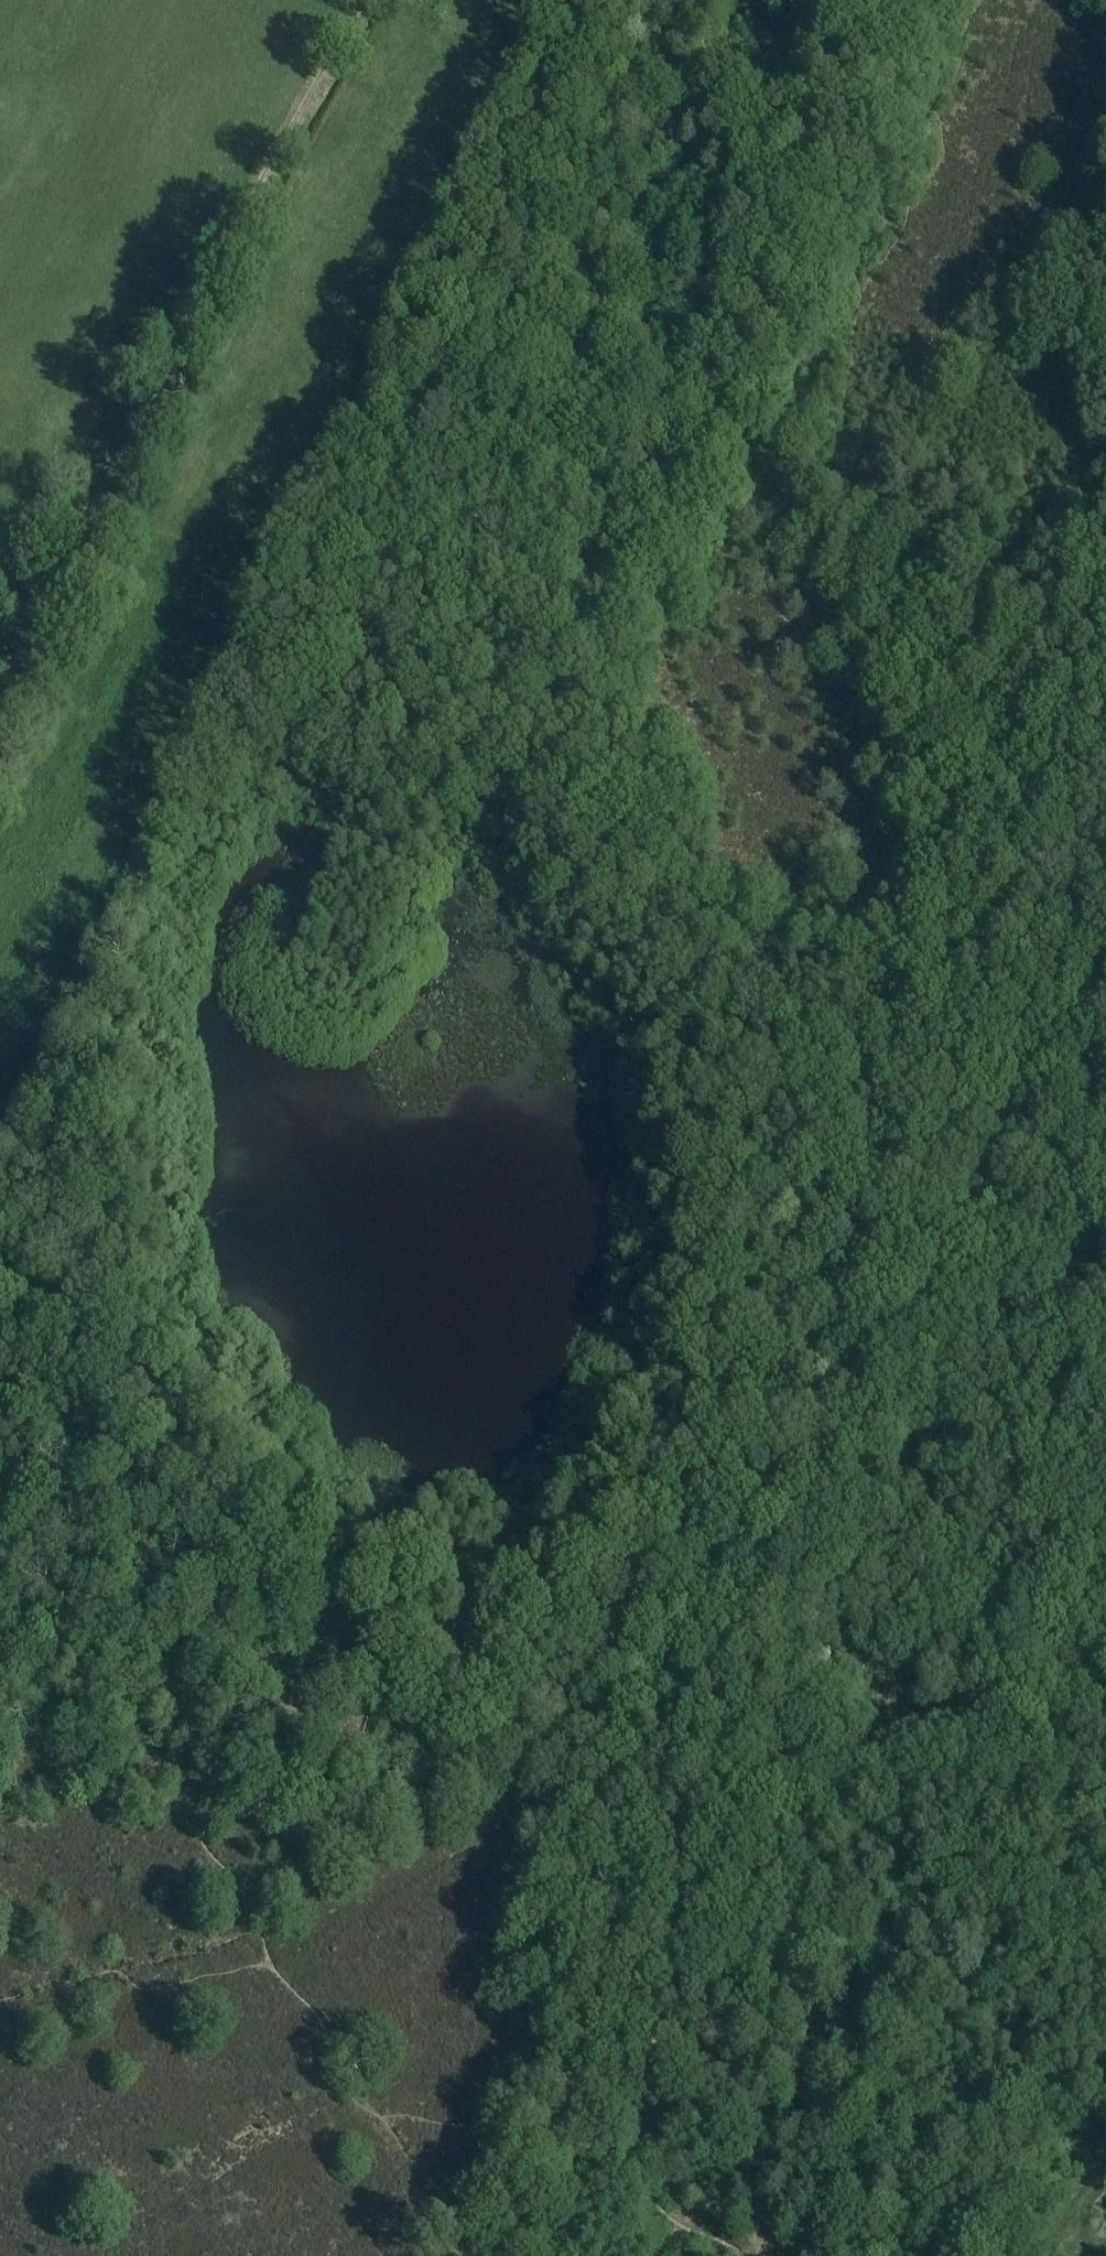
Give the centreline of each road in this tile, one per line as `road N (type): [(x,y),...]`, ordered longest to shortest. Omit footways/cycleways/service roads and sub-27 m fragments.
road 1 (track): [(1041,810),(772,1674),(732,1766),(650,1893),(552,2120)]
road 2 (track): [(163,1797),(73,1769),(50,1741),(22,1647),(21,1607),(78,1469),(51,1416),(0,1391)]
road 3 (track): [(1105,617),(1041,810)]
road 4 (track): [(552,2120),(498,2255)]

